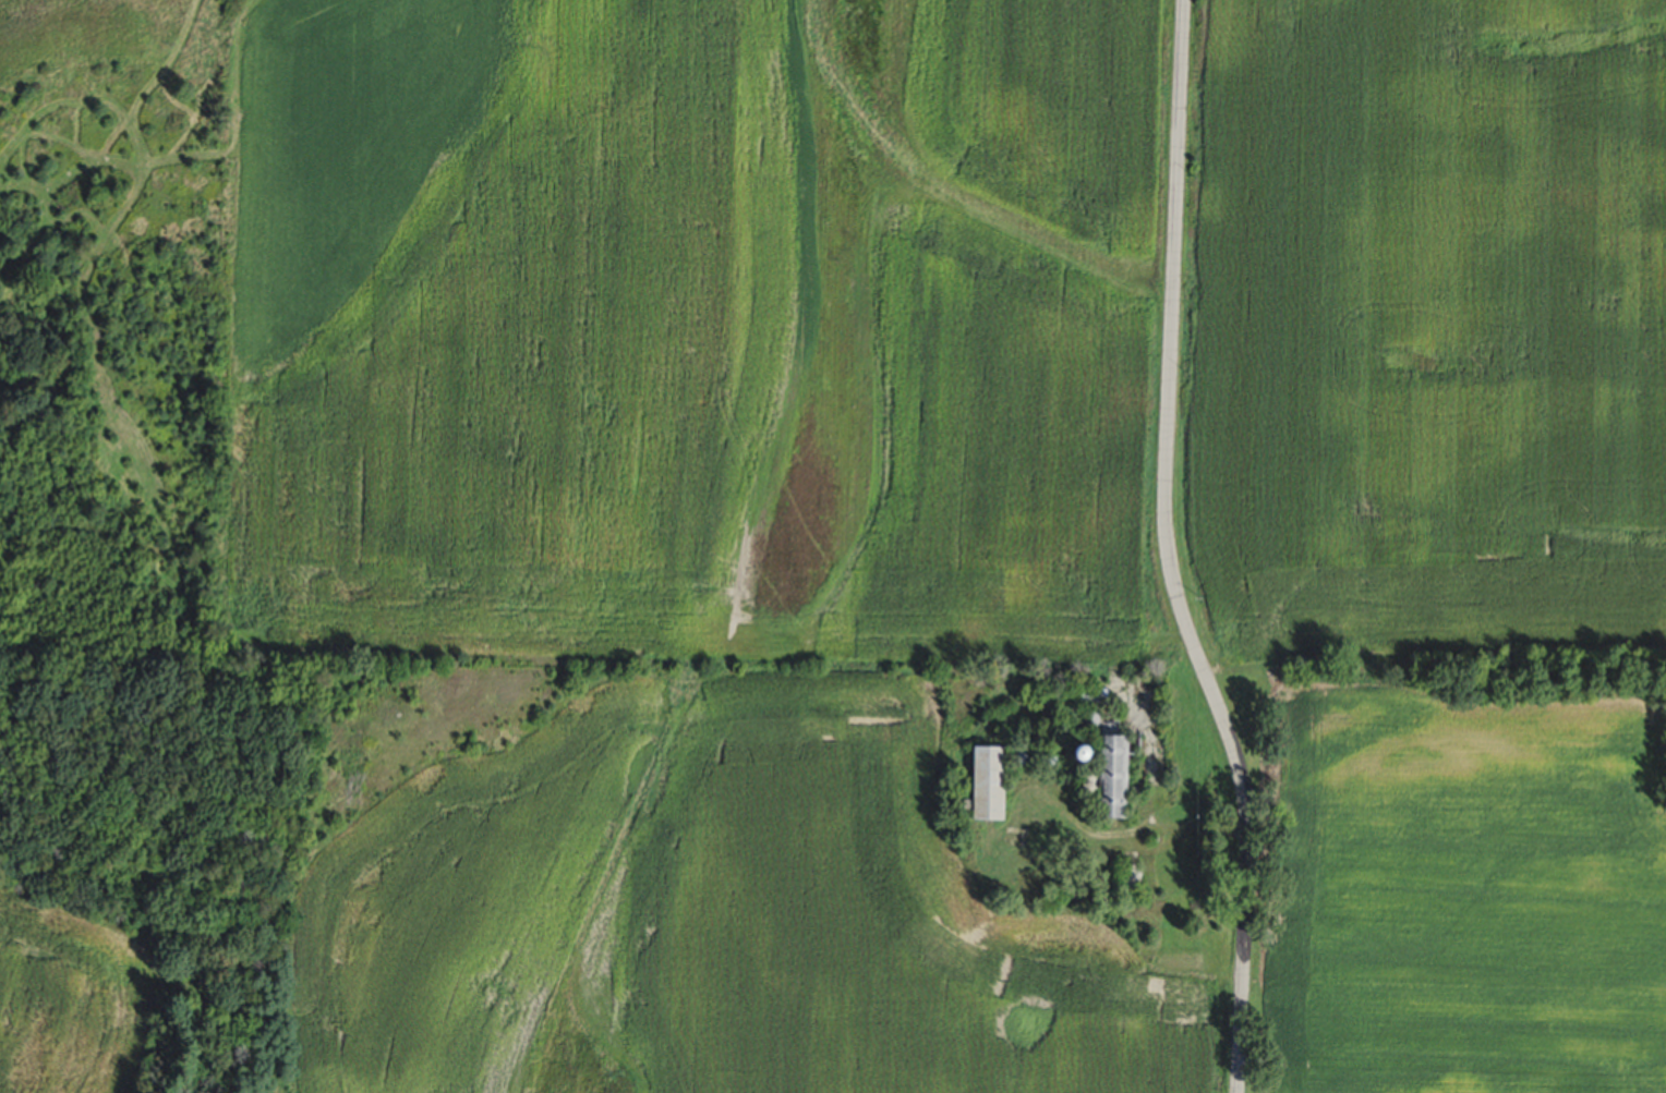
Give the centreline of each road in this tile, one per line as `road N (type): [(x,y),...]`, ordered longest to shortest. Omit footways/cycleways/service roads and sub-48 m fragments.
road 1 (residential): [(1237,1092),(1246,826),(1169,572),(1185,0)]

